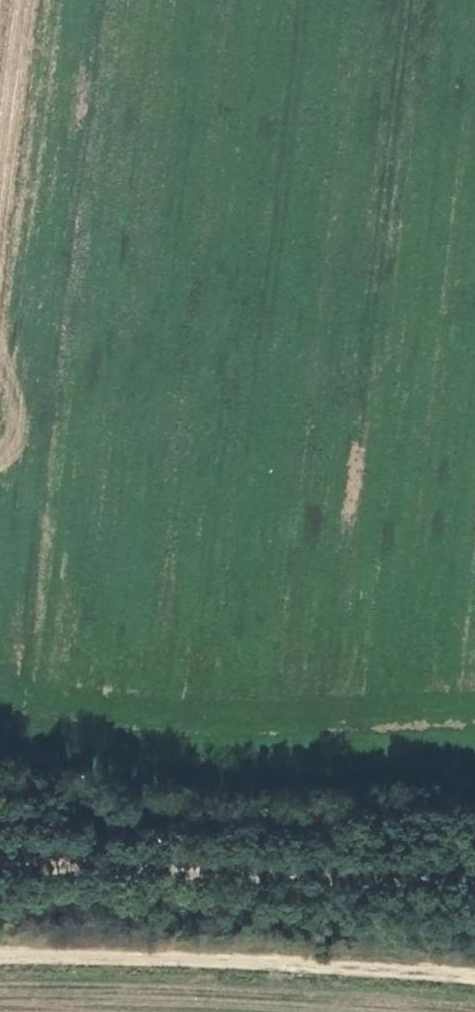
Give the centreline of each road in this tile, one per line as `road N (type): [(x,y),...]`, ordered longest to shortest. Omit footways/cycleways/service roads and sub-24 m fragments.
road 1 (unclassified): [(0,863),(474,882)]

